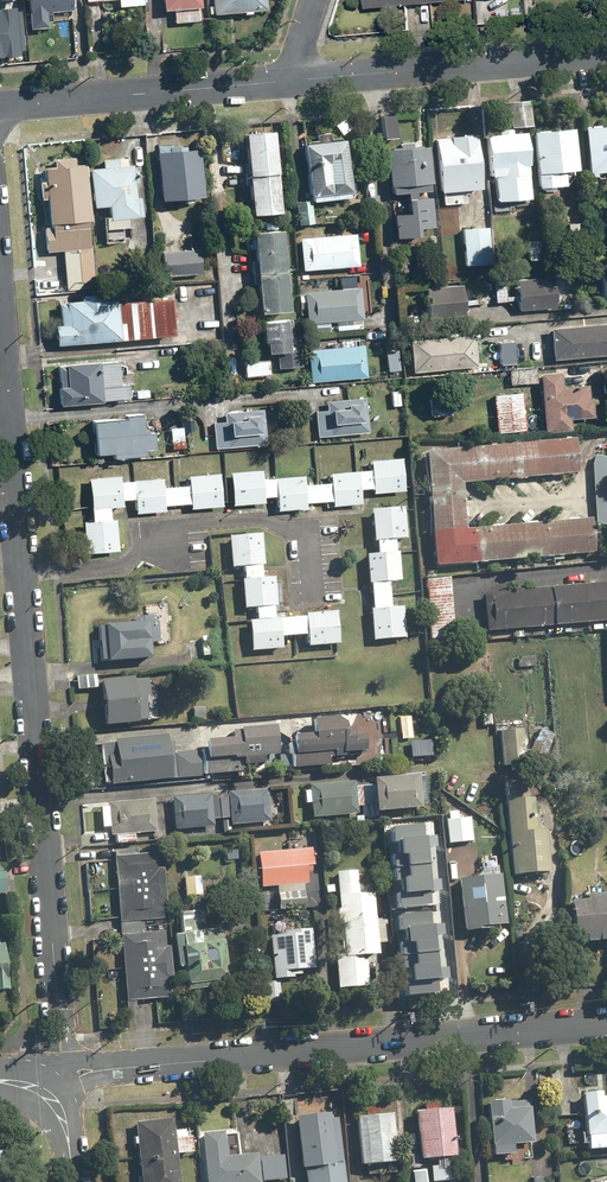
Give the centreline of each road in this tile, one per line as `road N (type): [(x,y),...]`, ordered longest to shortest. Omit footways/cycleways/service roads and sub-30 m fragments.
road 1 (residential): [(0,309),(64,1076)]
road 2 (tertiary): [(606,1027),(64,1076)]
road 3 (residential): [(297,79),(606,52)]
road 4 (residential): [(0,107),(297,79)]

